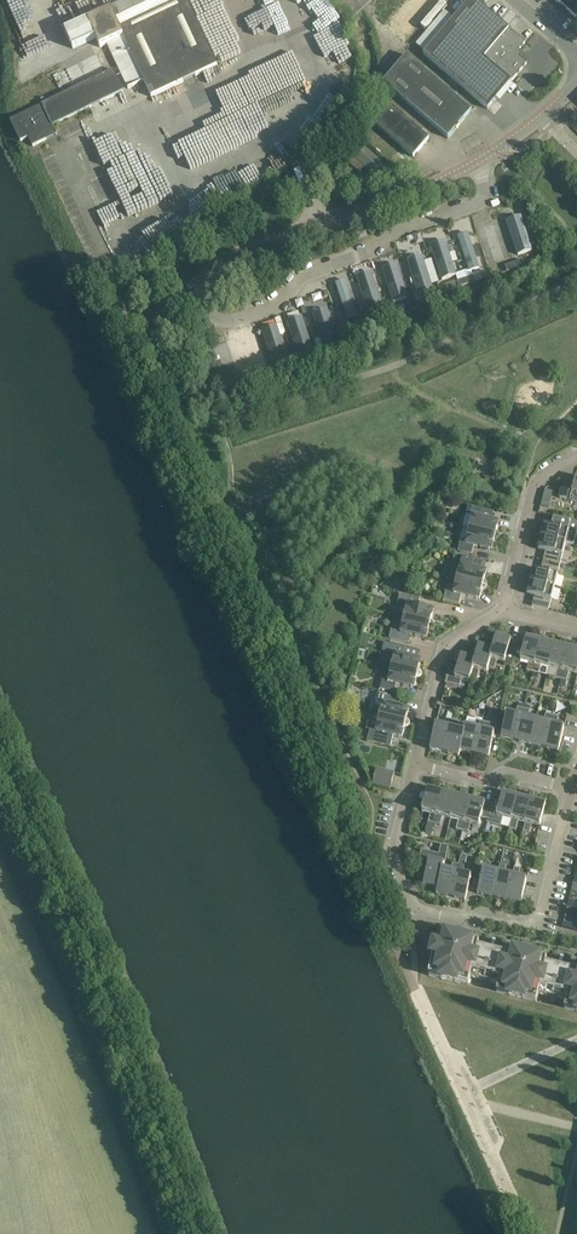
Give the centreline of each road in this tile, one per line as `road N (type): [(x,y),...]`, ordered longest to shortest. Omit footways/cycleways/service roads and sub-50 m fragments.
road 1 (residential): [(570,790),(537,935),(440,916),(407,902),(393,854),(414,768)]
road 2 (residential): [(190,292),(215,312),(242,317),(276,307),(306,274),(472,207),(483,188),(479,161)]
road 3 (unclassified): [(479,161),(412,195),(237,256),(190,292)]
road 4 (residential): [(414,768),(442,648),(503,610)]
road 5 (residential): [(503,610),(532,483),(576,456)]
road 6 (residential): [(570,790),(506,772),(486,782),(414,768)]

